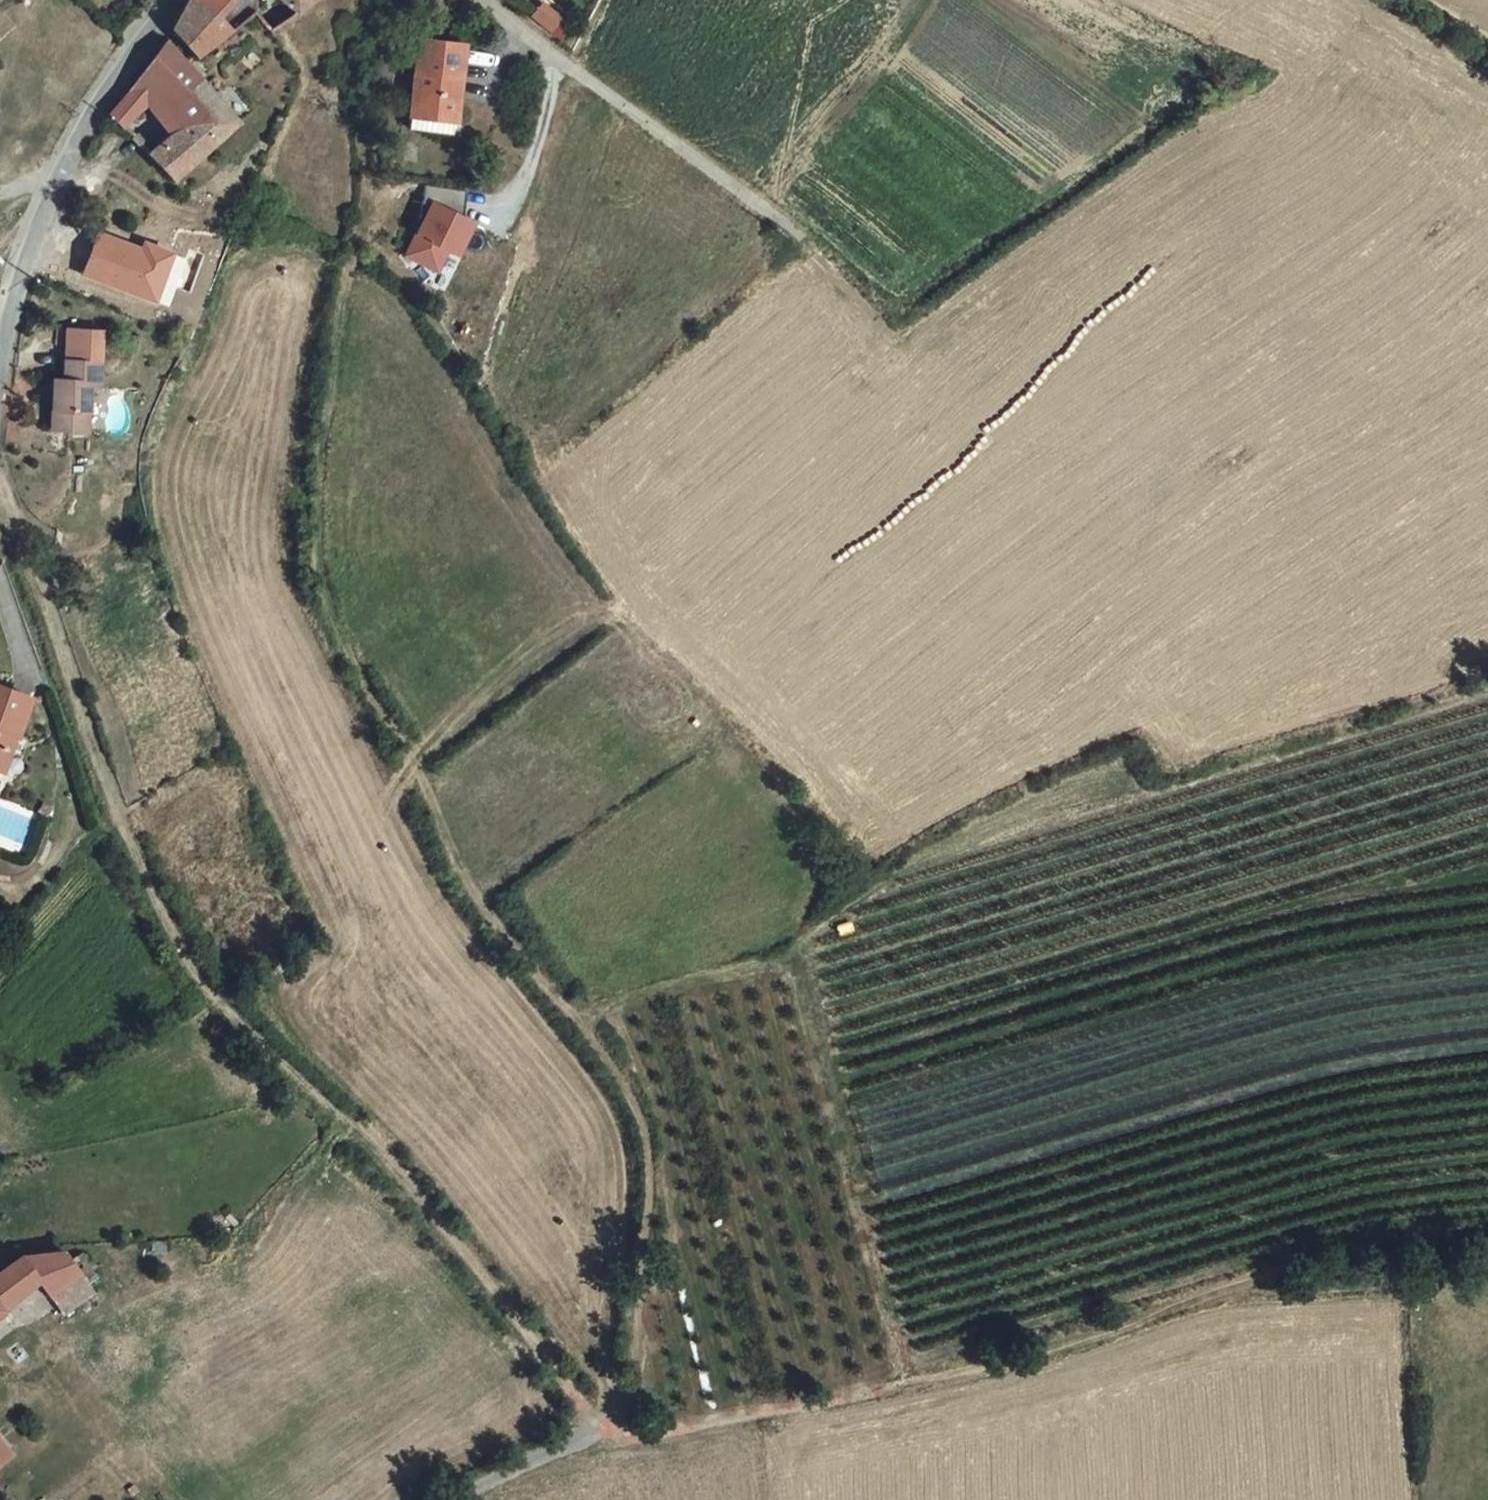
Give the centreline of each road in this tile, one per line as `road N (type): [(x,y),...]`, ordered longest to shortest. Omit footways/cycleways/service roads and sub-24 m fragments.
road 1 (track): [(0,510),(57,670),(181,949),(436,1222),(605,1441),(955,1380),(1308,1250),(1487,1239)]
road 2 (unclassified): [(0,402),(5,355),(57,192),(97,110),(169,0)]
road 3 (residential): [(805,230),(512,0)]
road 4 (unclassified): [(461,1499),(605,1441)]

